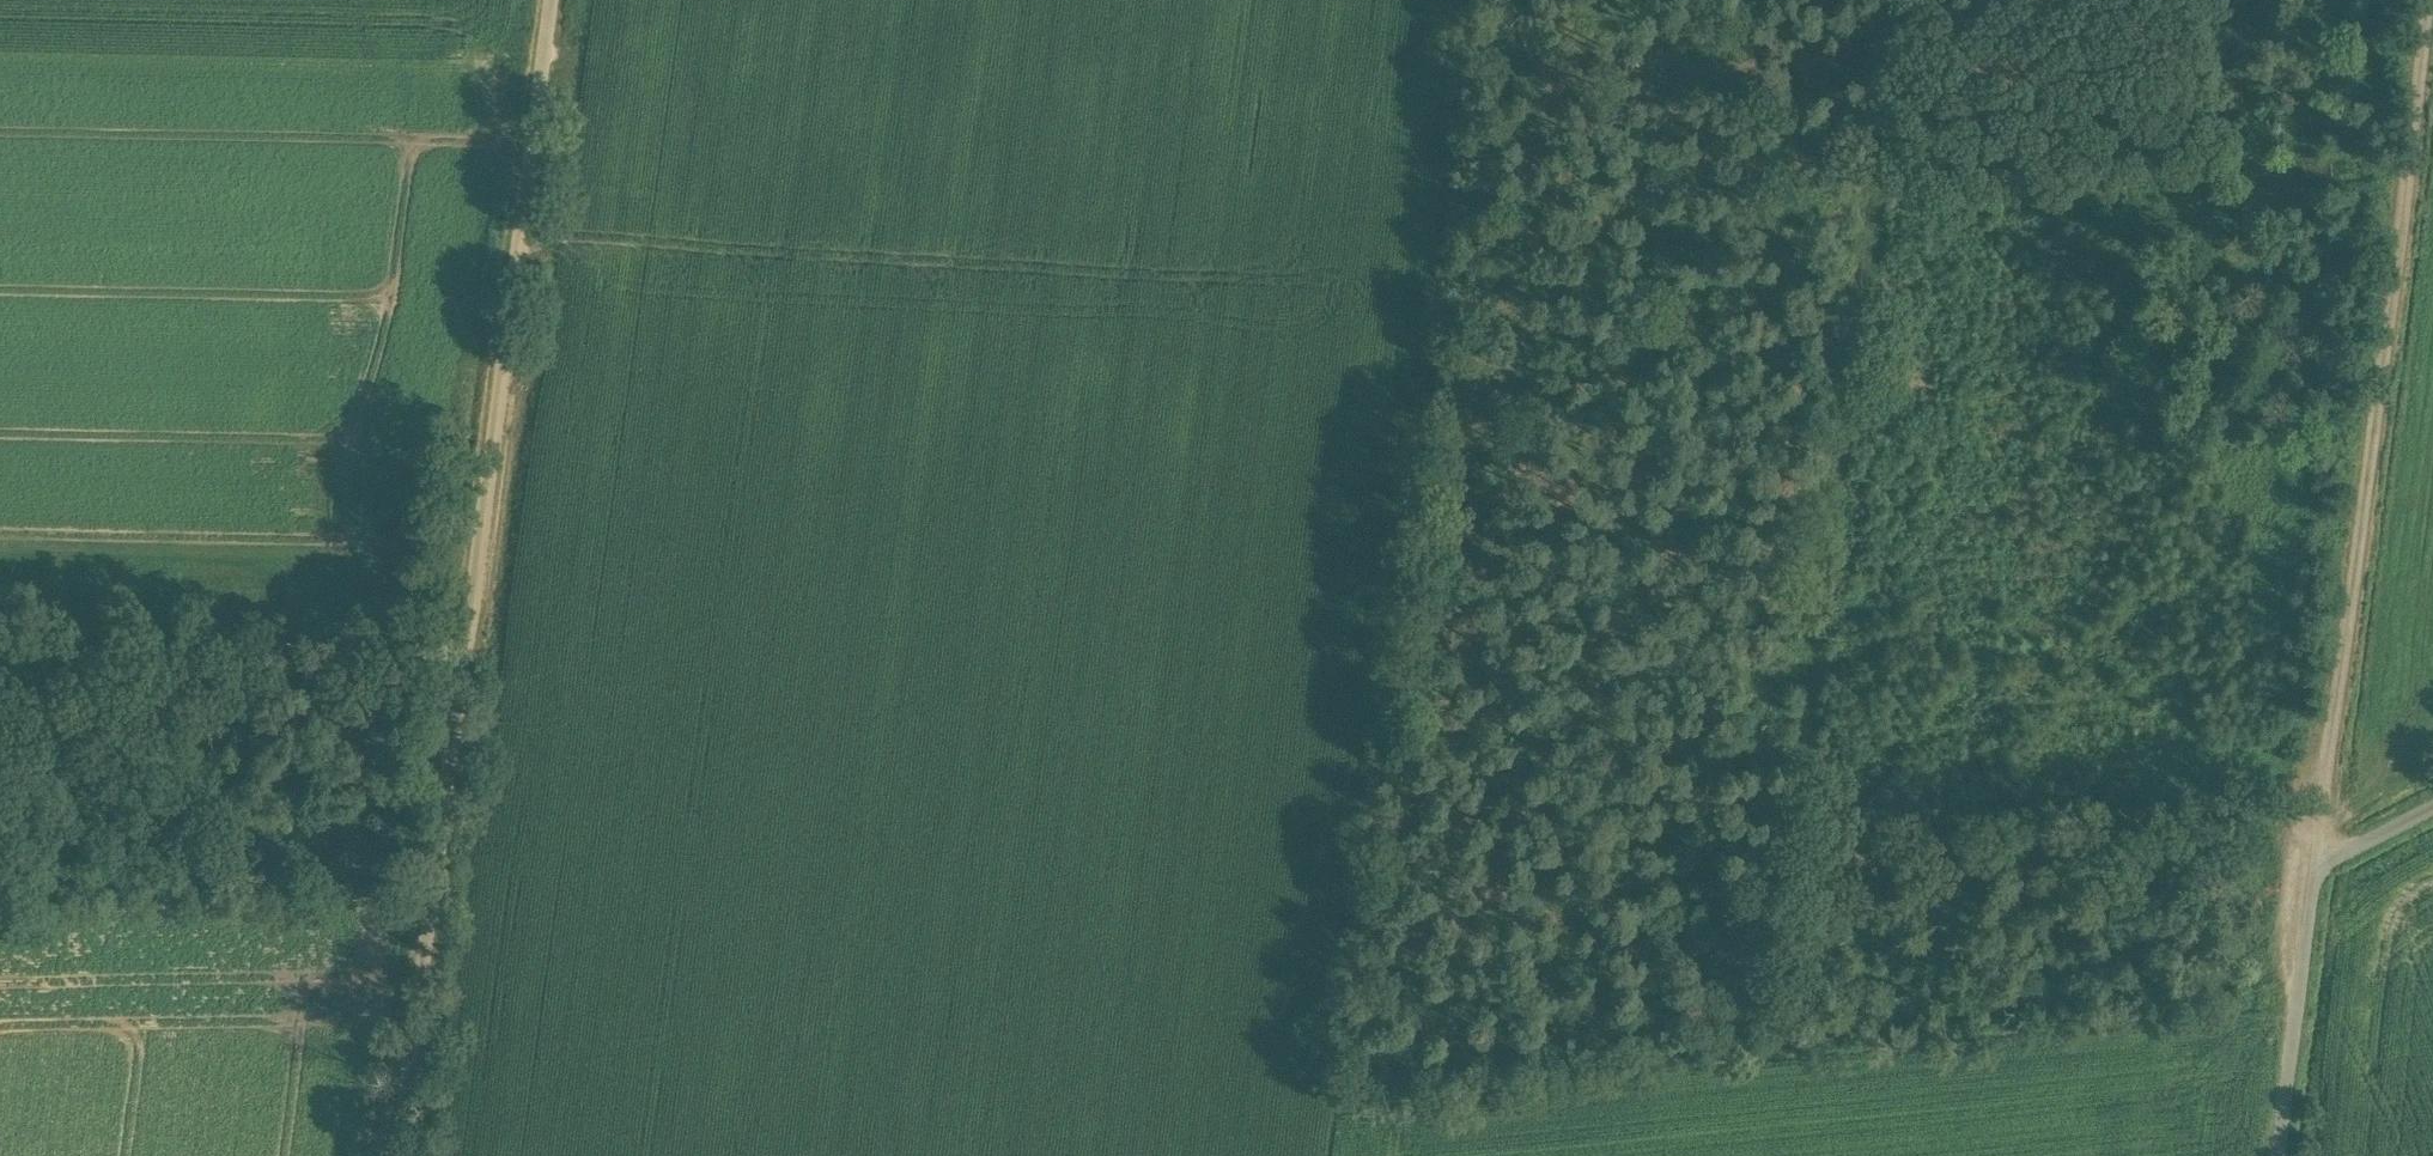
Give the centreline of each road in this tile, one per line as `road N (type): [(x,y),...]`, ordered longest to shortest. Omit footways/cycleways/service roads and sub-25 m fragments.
road 1 (track): [(551,0),(397,1155)]
road 2 (track): [(2314,871),(2430,0)]
road 3 (track): [(2277,1155),(2314,871)]
road 4 (track): [(2314,871),(2432,811)]

